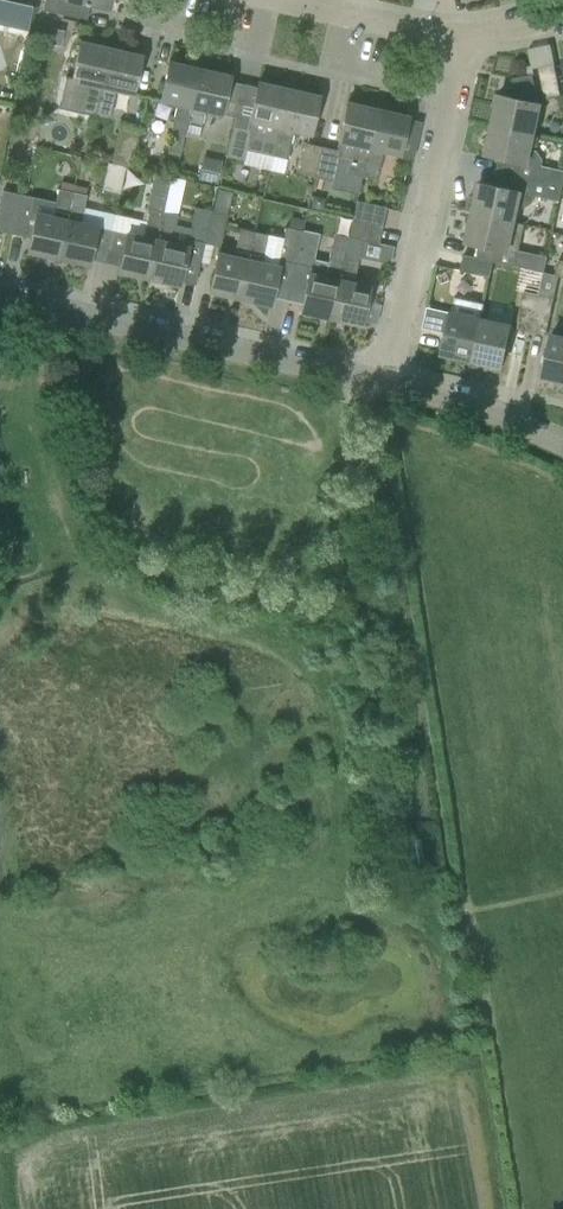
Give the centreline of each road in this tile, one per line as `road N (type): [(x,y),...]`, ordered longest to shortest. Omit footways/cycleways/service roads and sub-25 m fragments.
road 1 (residential): [(0,298),(387,385)]
road 2 (residential): [(387,385),(463,37)]
road 3 (residential): [(273,0),(463,37)]
road 4 (residential): [(387,385),(490,411),(562,447)]

